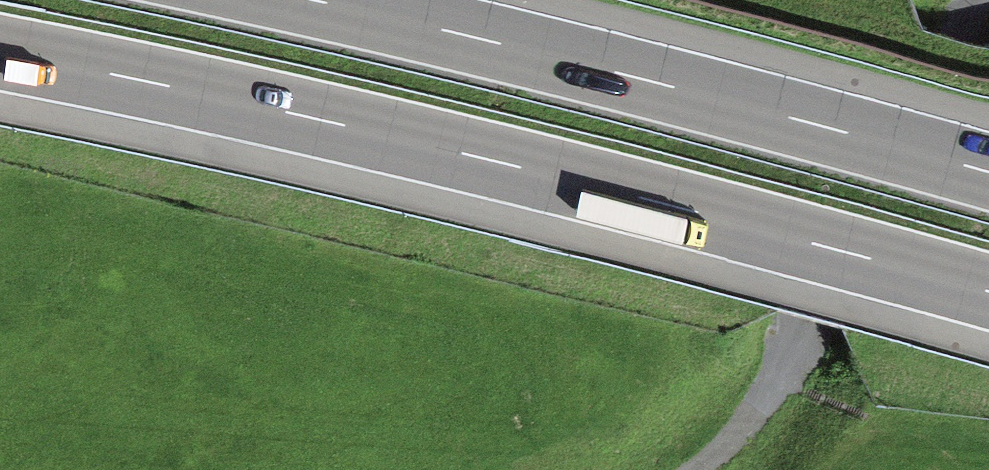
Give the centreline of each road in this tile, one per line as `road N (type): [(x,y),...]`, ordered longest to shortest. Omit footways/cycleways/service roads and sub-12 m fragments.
road 1 (motorway): [(0,54),(501,164),(988,293)]
road 2 (motorway): [(988,172),(322,0)]
road 3 (track): [(696,469),(743,425),(804,323)]

